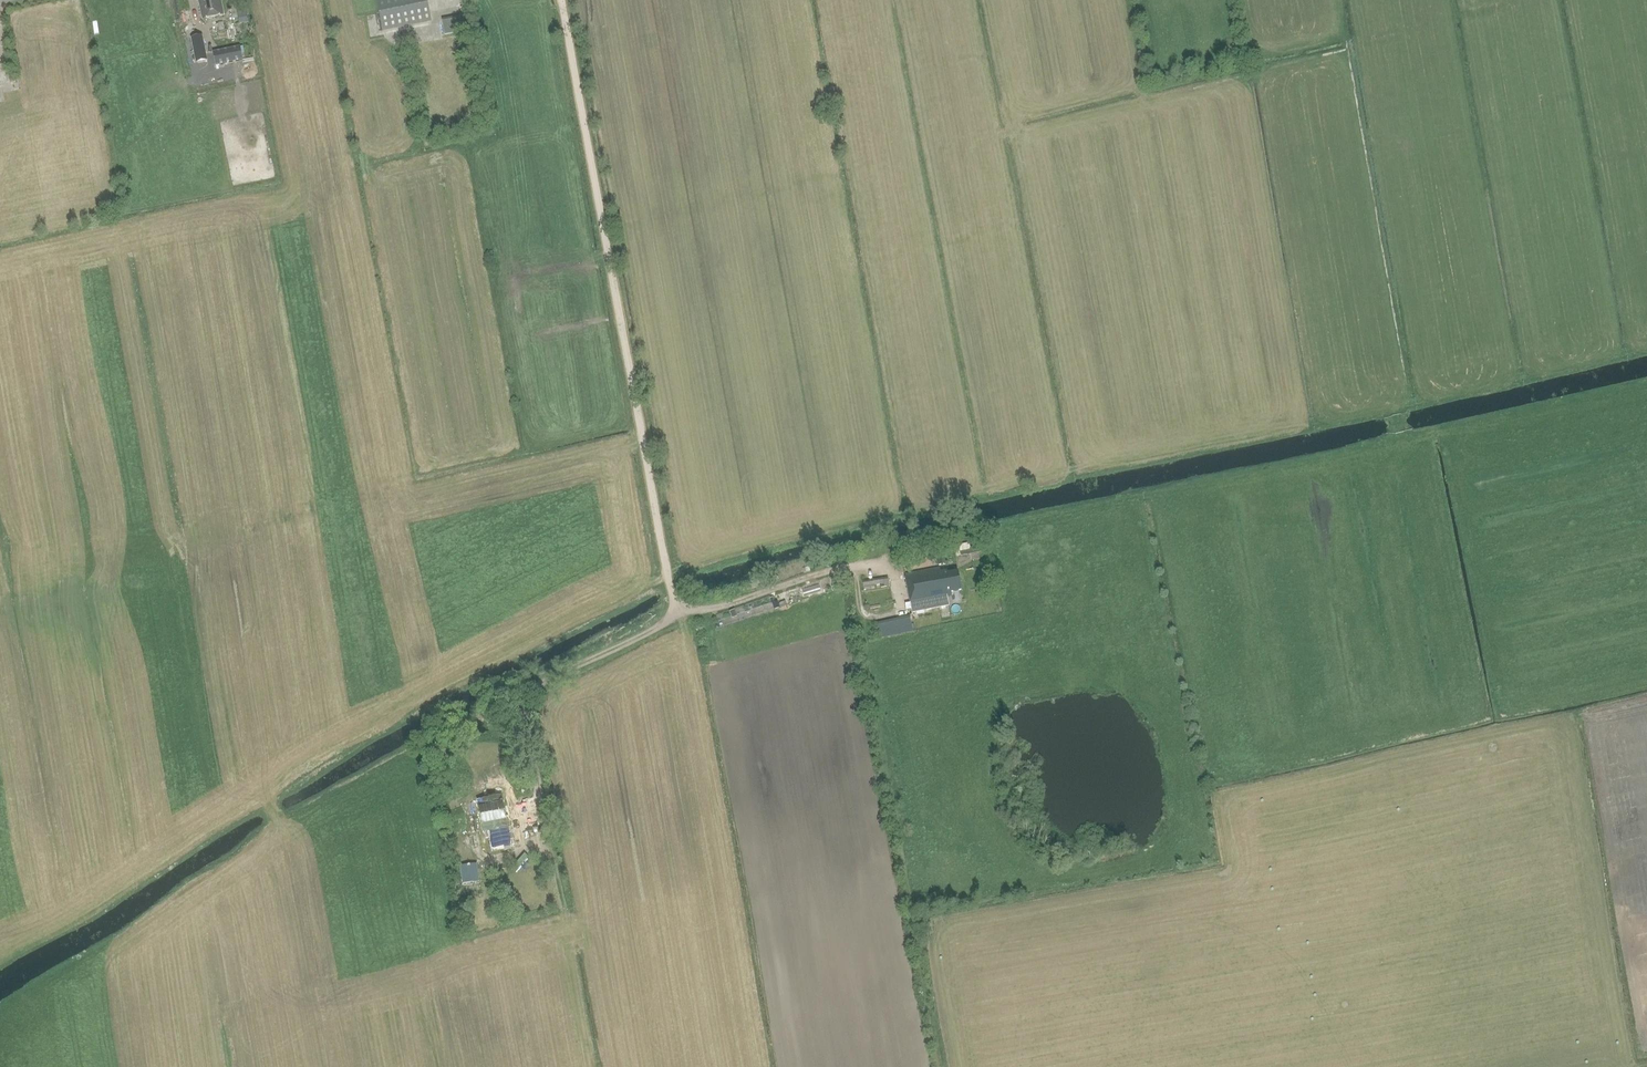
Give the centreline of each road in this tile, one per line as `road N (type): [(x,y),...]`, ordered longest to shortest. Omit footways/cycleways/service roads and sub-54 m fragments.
road 1 (track): [(562,0),(672,601),(704,609),(840,563),(854,573),(942,1066)]
road 2 (track): [(672,601),(655,625),(525,692),(522,711),(590,1066)]

